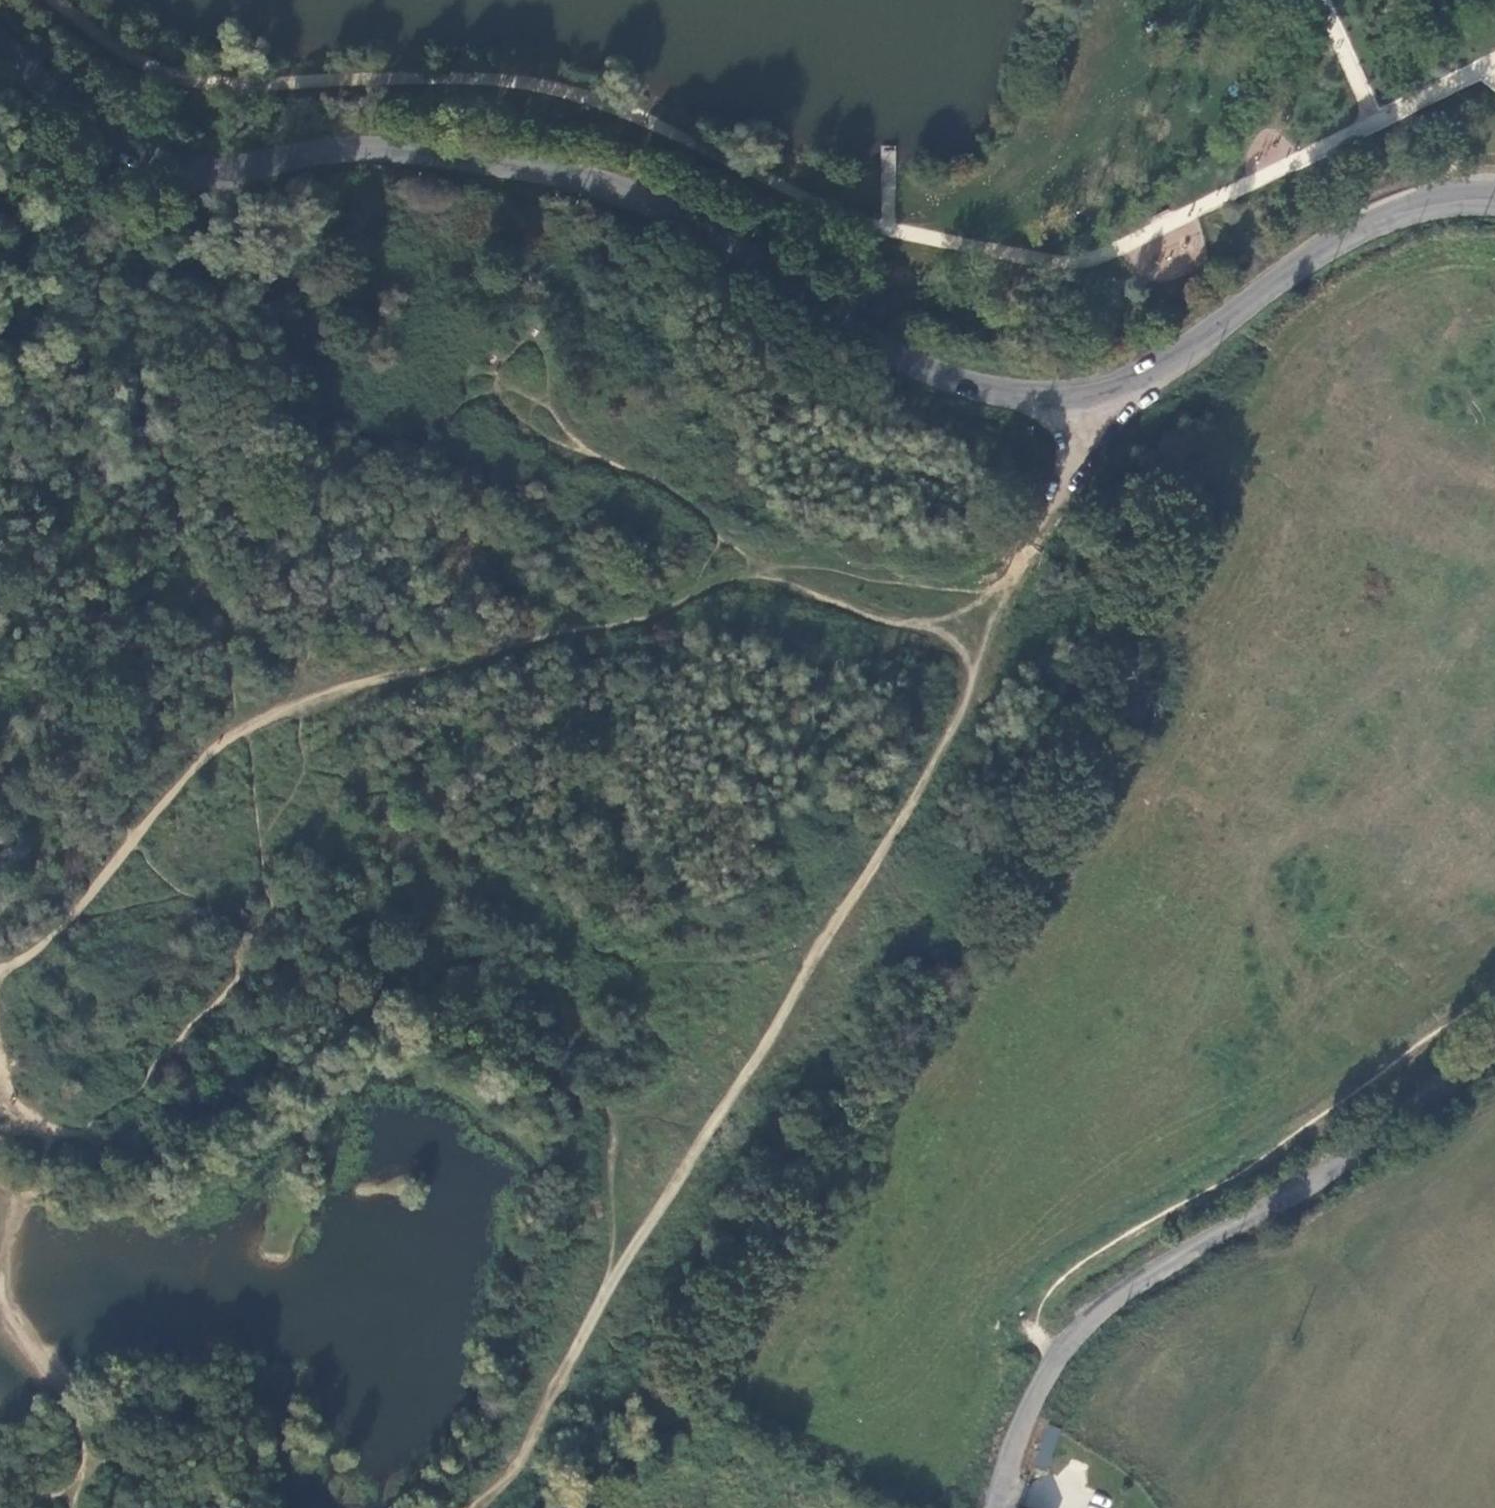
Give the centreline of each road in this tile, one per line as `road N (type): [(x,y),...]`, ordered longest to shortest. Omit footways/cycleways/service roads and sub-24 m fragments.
road 1 (unclassified): [(1494,195),(1472,185),(1398,202),(1148,378),(1104,396),(1034,400),(928,374),(650,206),(591,181),(384,150),(220,171),(167,168),(110,147),(0,47)]
road 2 (unclassified): [(1494,1052),(1091,1325),(1047,1382),(998,1507)]

